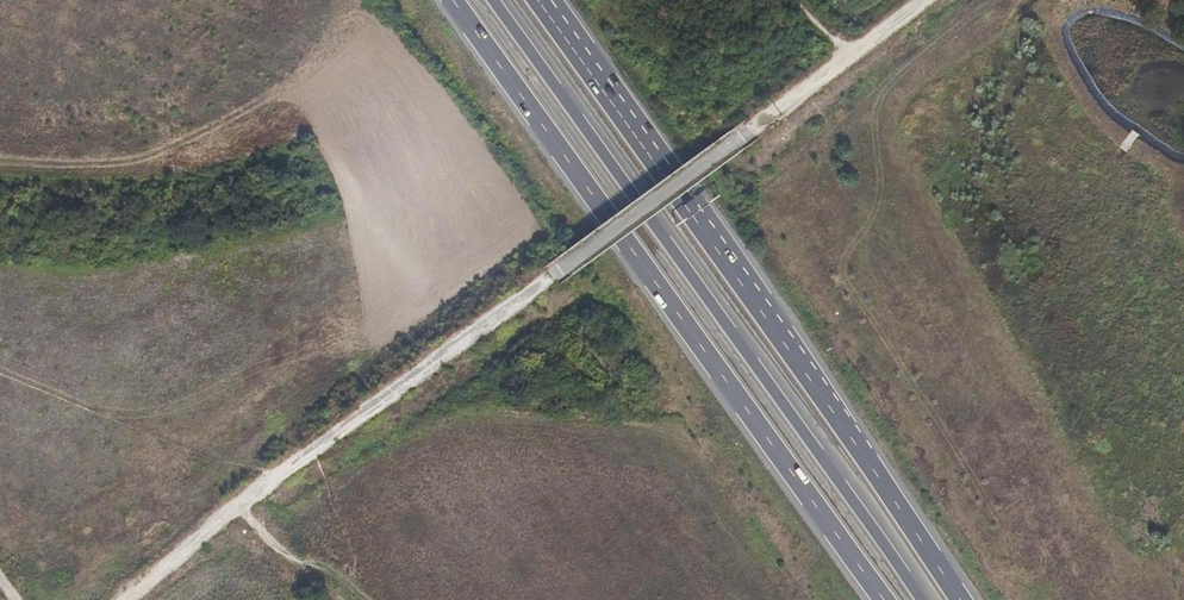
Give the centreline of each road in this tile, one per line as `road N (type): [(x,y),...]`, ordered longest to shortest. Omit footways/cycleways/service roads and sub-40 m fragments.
road 1 (track): [(126,599),(232,510),(927,0)]
road 2 (motorway): [(921,599),(492,0)]
road 3 (motorway): [(454,0),(882,599)]
road 4 (motorway): [(837,417),(539,0)]
road 5 (motorway): [(837,417),(558,0)]
road 6 (motorway): [(964,599),(837,417)]
road 7 (track): [(232,510),(273,551),(343,578),(368,599)]

